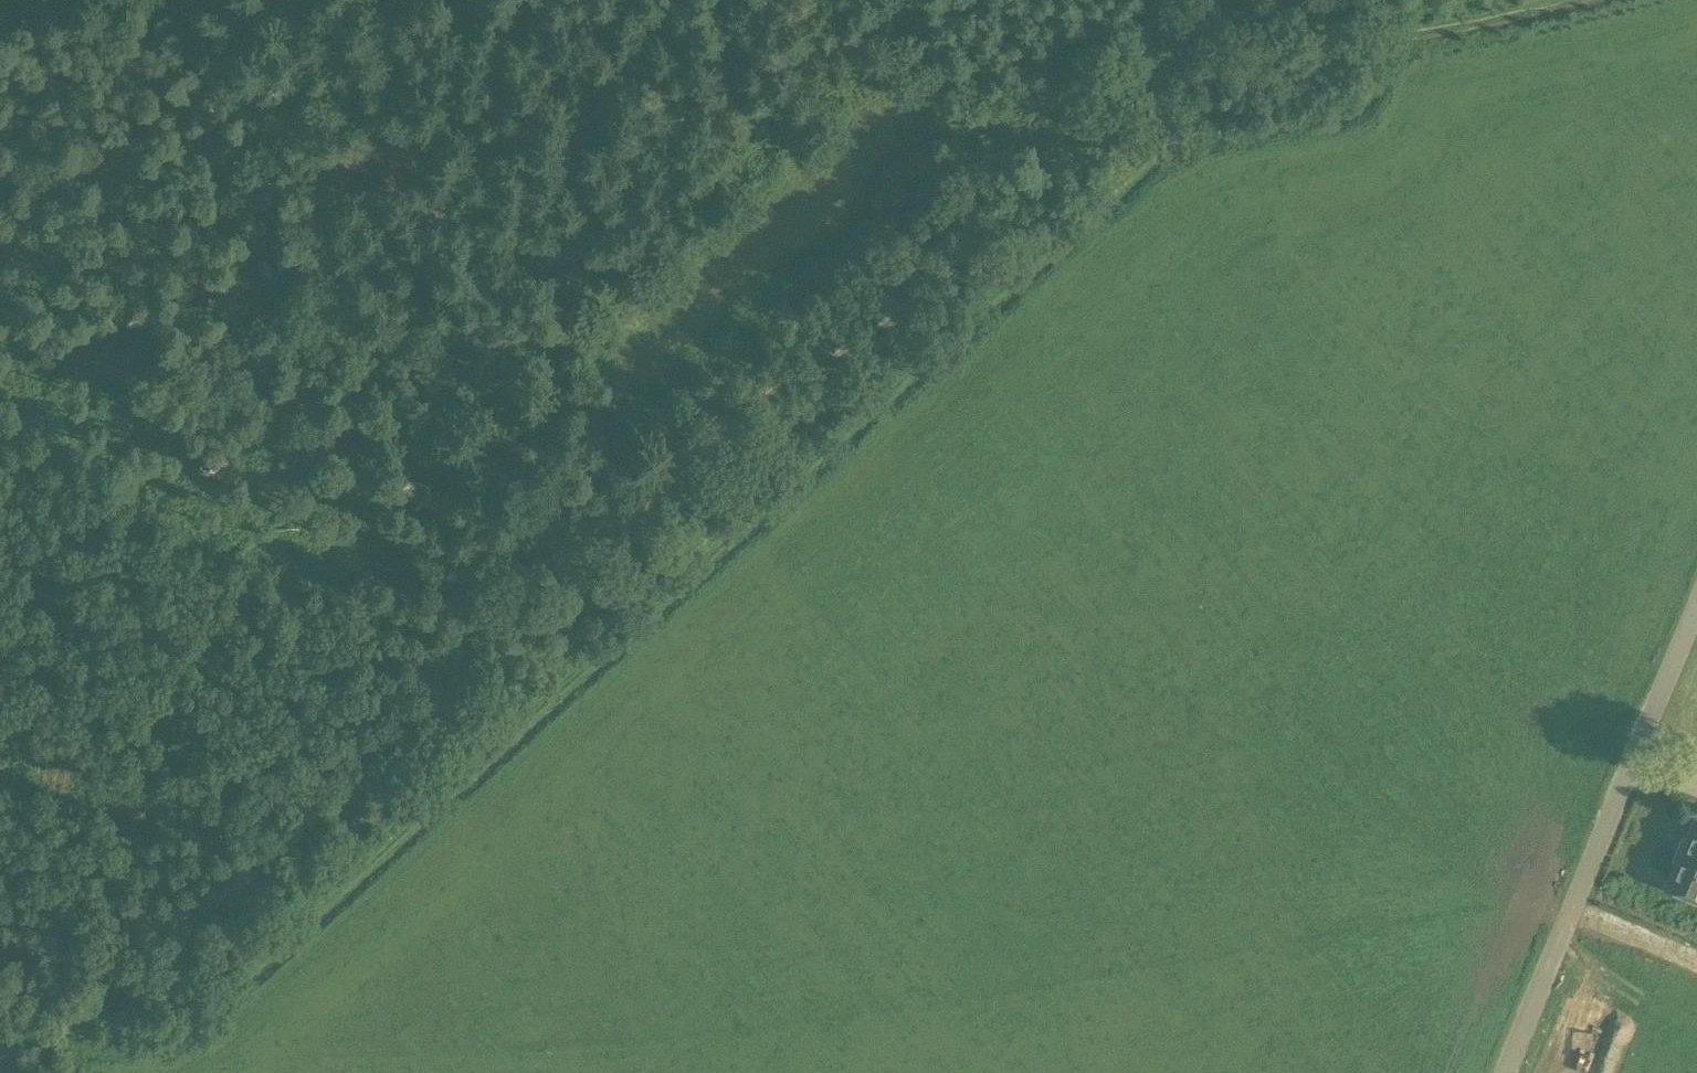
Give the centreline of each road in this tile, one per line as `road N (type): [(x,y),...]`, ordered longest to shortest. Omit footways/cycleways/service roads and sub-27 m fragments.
road 1 (unclassified): [(1505,1072),(1696,607)]

